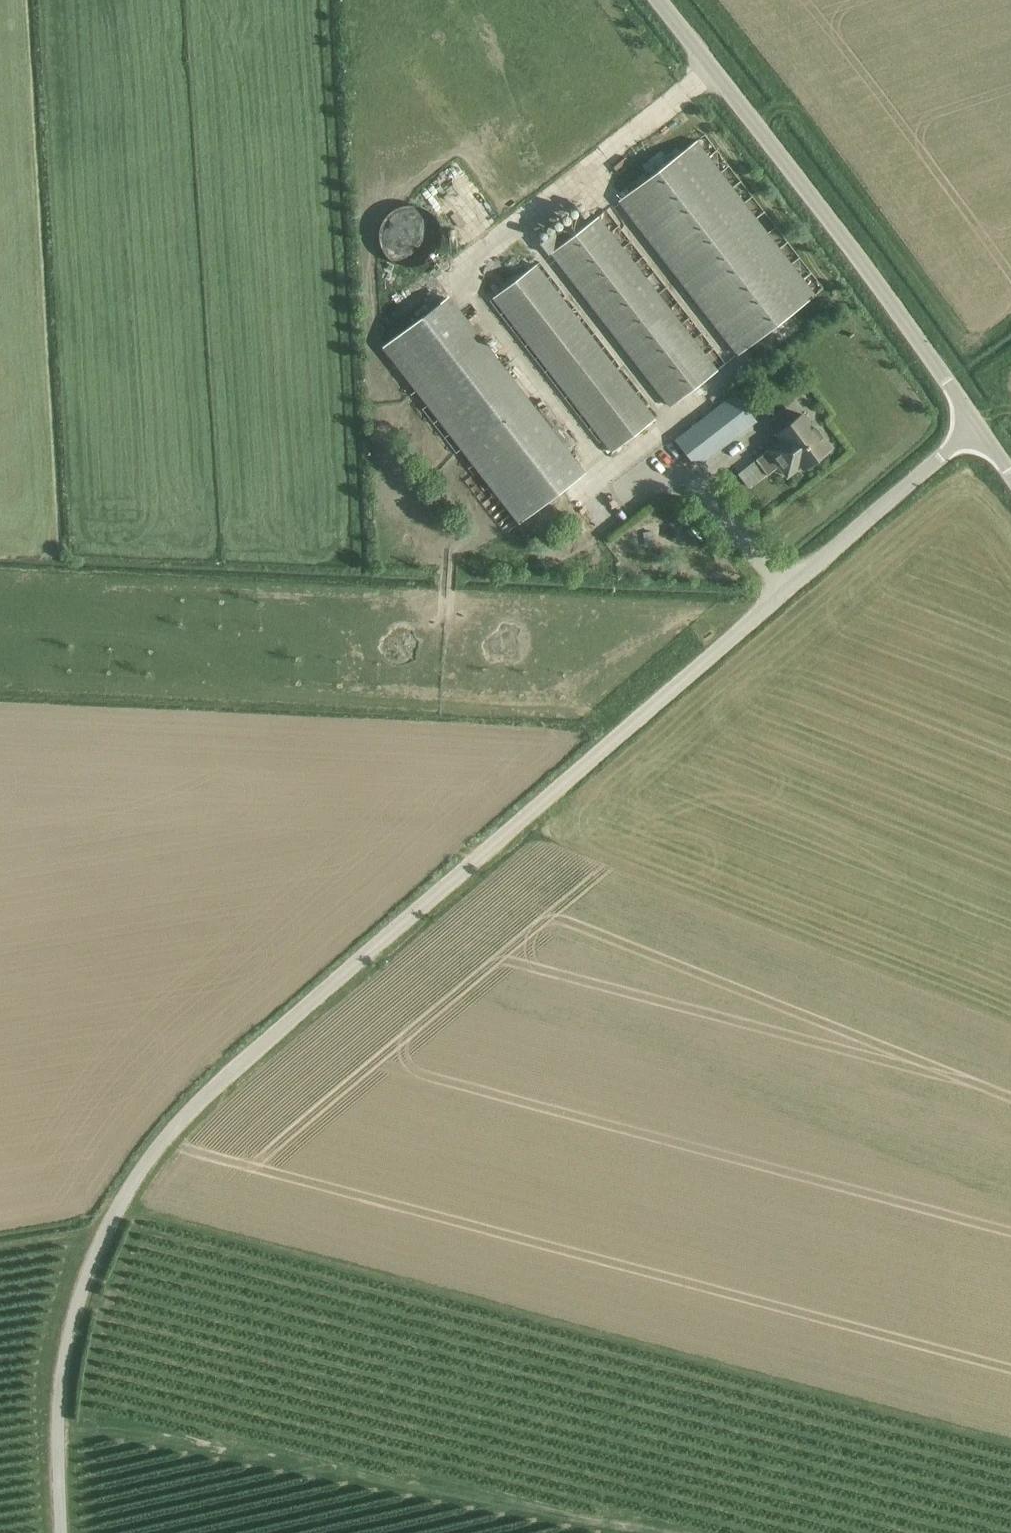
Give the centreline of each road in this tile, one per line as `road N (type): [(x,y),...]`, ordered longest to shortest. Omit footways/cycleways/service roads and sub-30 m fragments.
road 1 (unclassified): [(61,1532),(65,1353),(87,1273),(163,1141),(418,910),(977,429)]
road 2 (unclassified): [(977,429),(659,0)]

